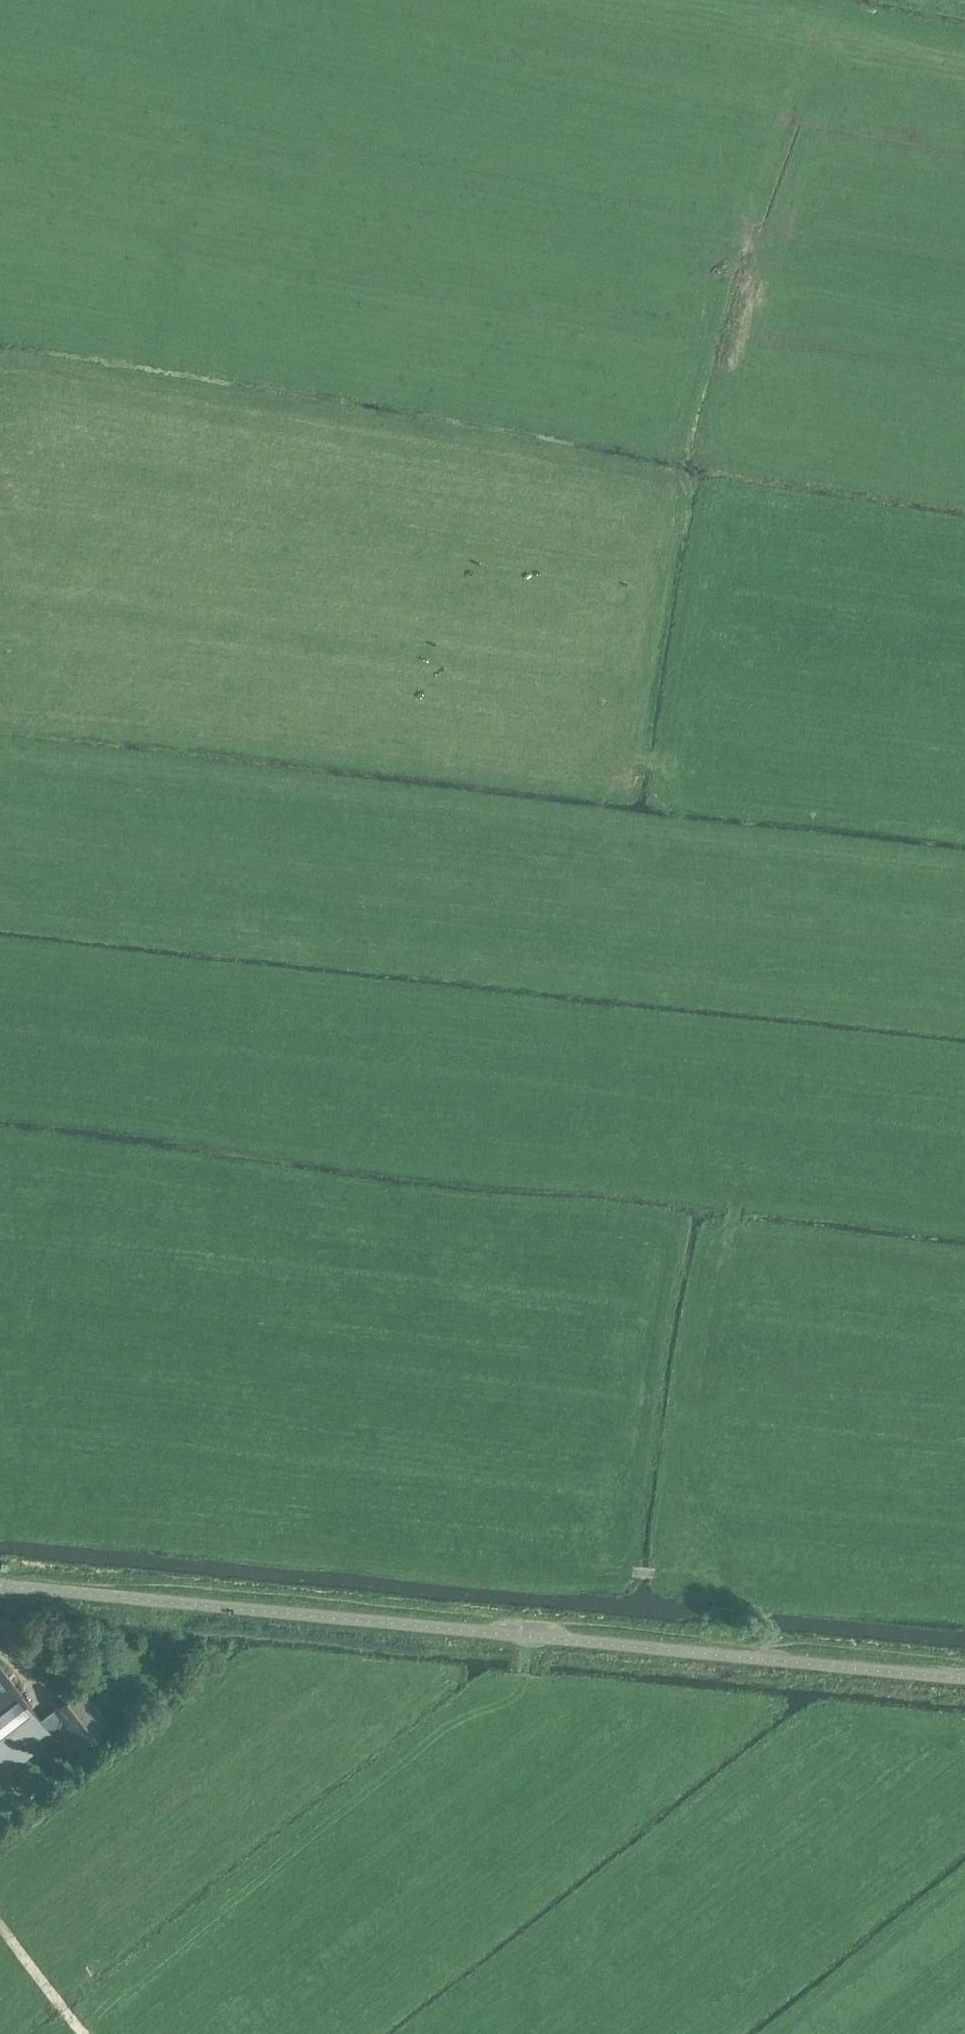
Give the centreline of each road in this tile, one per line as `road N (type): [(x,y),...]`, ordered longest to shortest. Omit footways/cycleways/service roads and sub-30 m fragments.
road 1 (unclassified): [(964,1678),(0,1586)]

